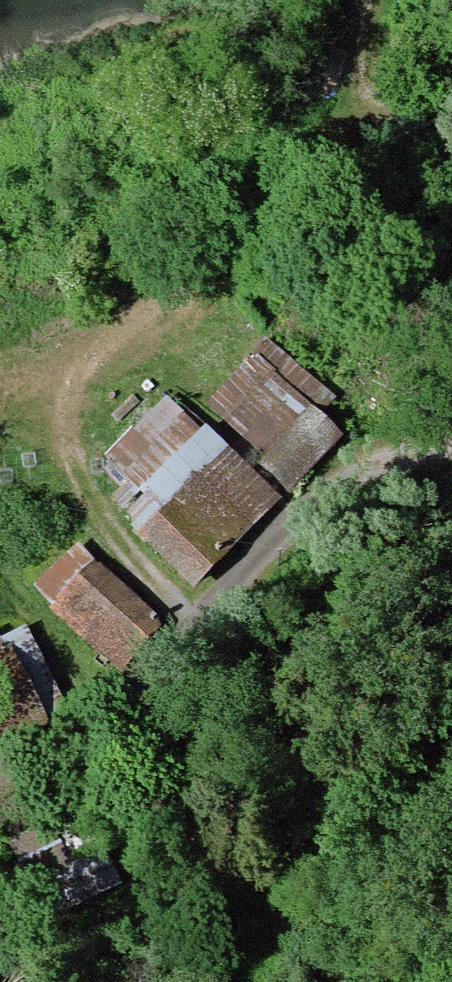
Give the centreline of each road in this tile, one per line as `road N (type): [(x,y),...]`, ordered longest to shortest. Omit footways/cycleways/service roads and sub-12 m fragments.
road 1 (track): [(178,281),(251,209),(342,137),(398,129),(451,140)]
road 2 (track): [(342,137),(357,77),(362,0)]

